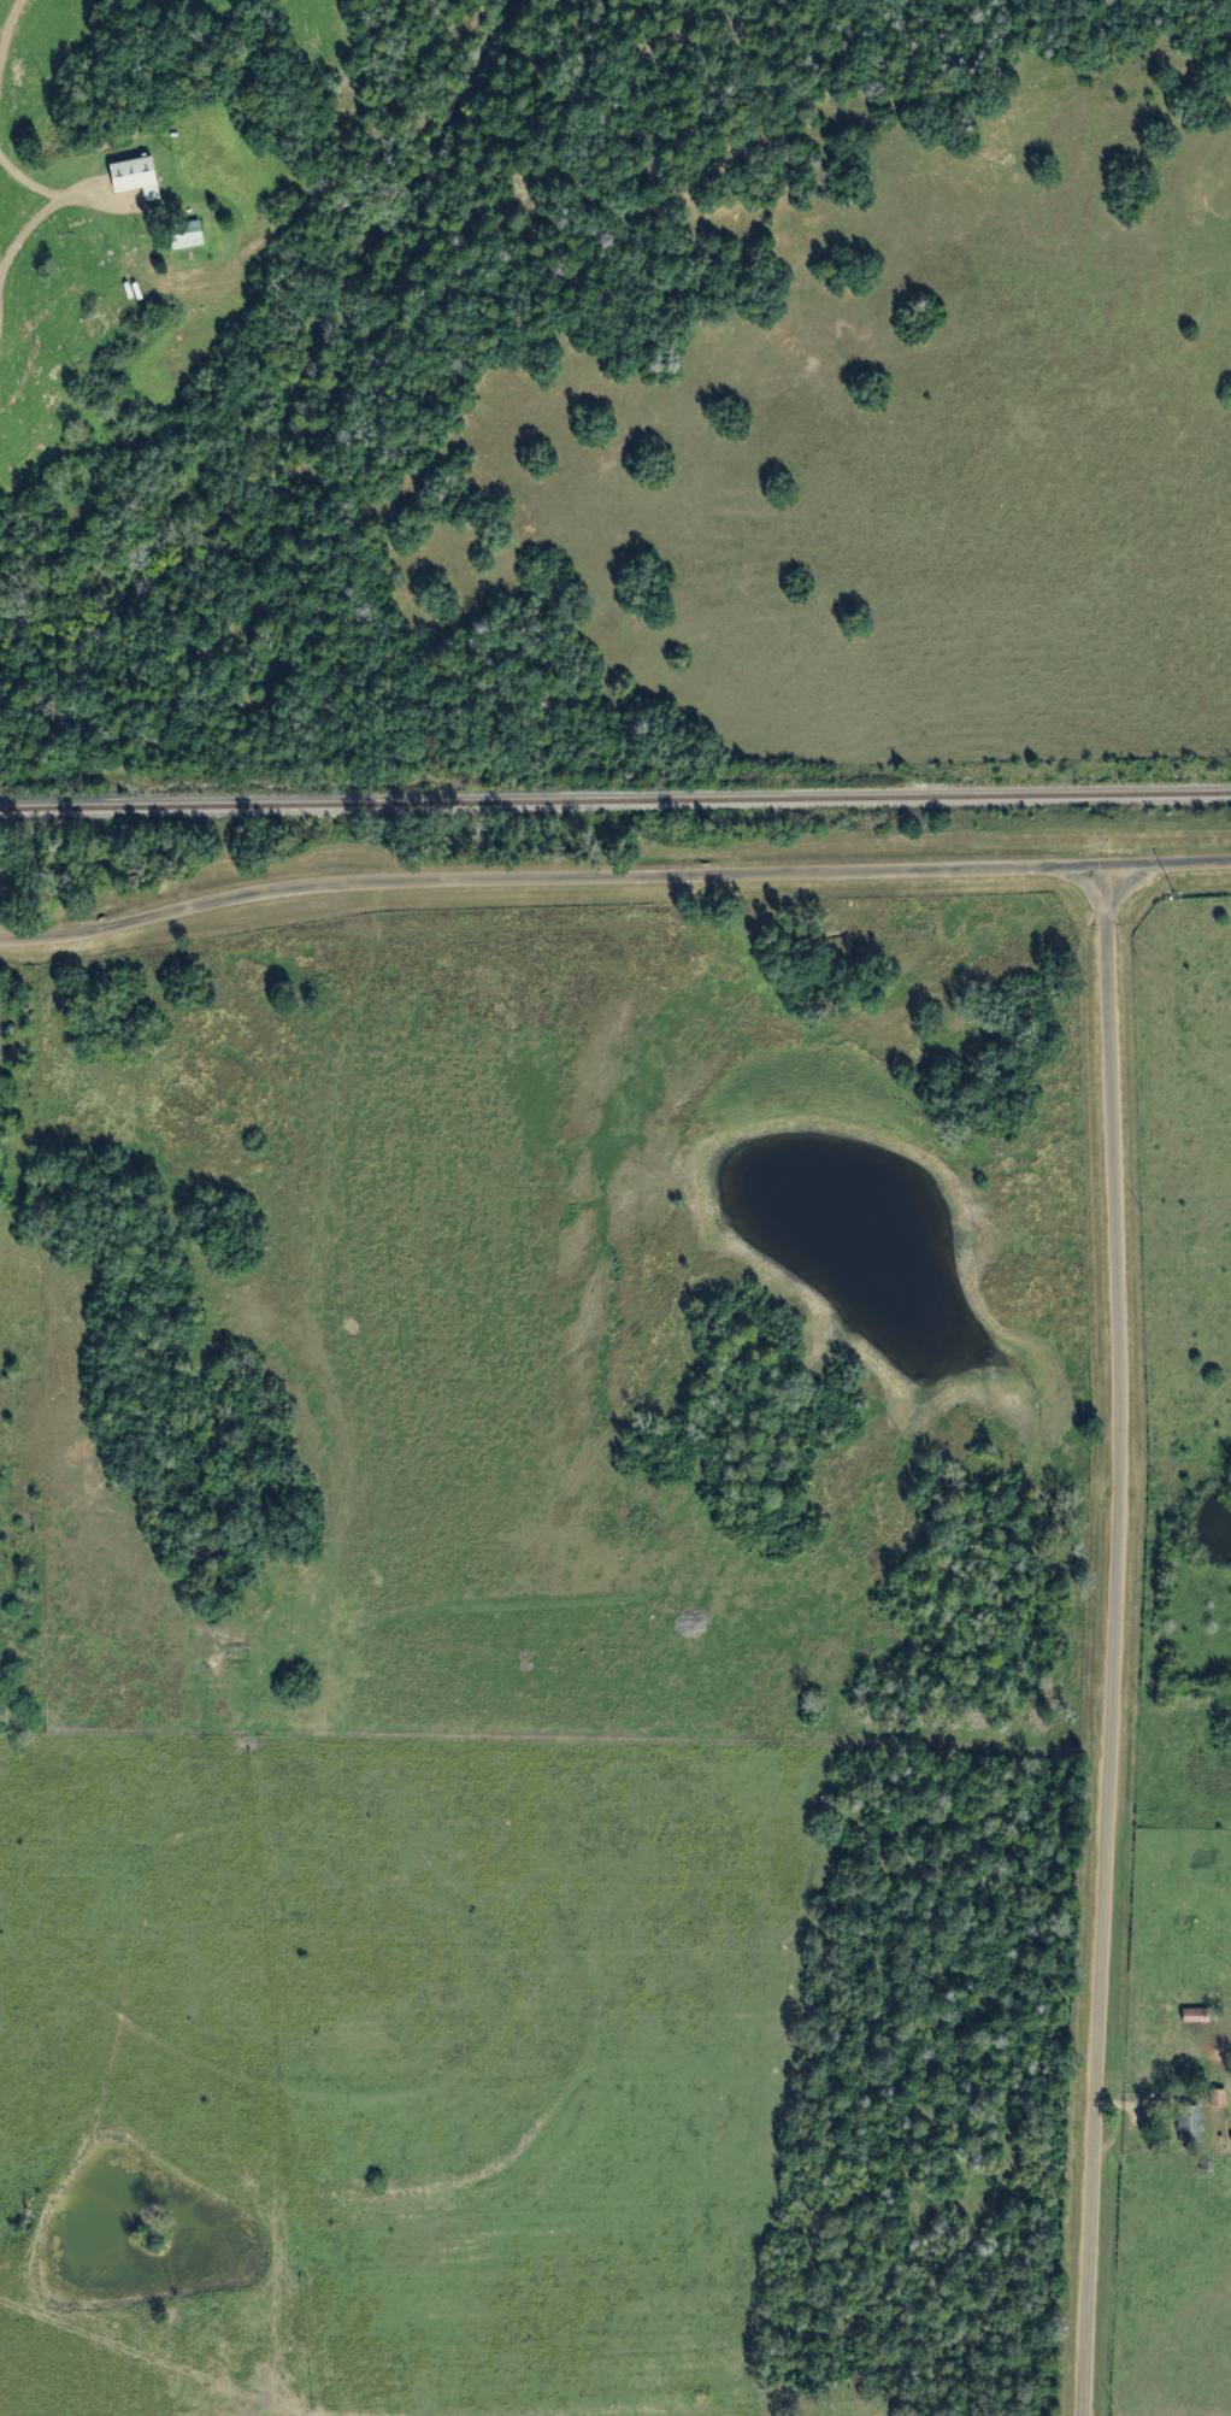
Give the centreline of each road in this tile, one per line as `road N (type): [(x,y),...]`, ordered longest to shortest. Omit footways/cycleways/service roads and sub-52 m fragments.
road 1 (residential): [(1087,2415),(1119,1771),(1103,866)]
road 2 (residential): [(0,940),(328,884),(1230,861)]
road 3 (residential): [(0,237),(16,22),(25,0)]

